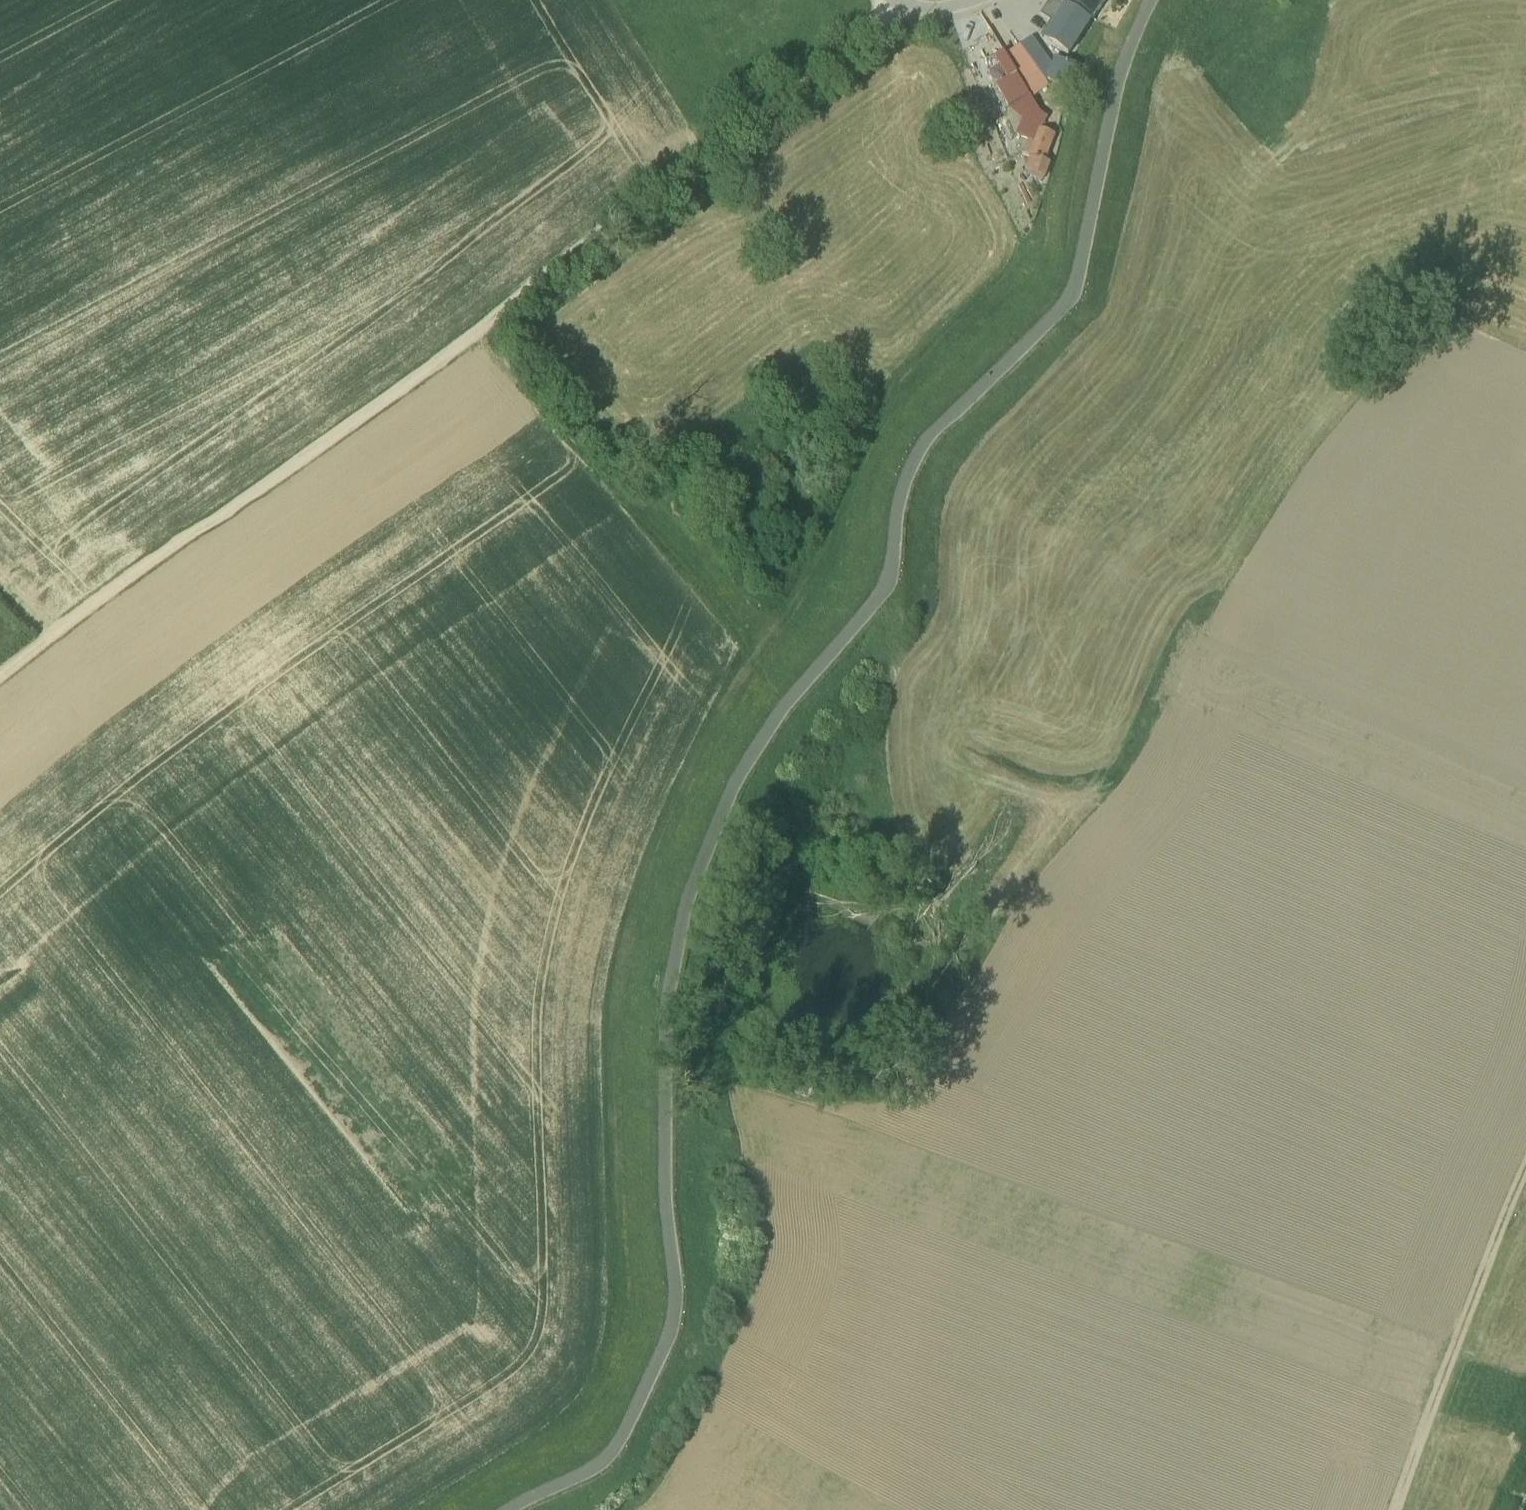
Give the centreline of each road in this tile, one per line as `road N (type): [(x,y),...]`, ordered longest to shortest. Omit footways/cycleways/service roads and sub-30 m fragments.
road 1 (track): [(899,2),(484,329),(0,679)]
road 2 (track): [(484,329),(742,633)]
road 3 (track): [(1525,1171),(1393,1509)]

